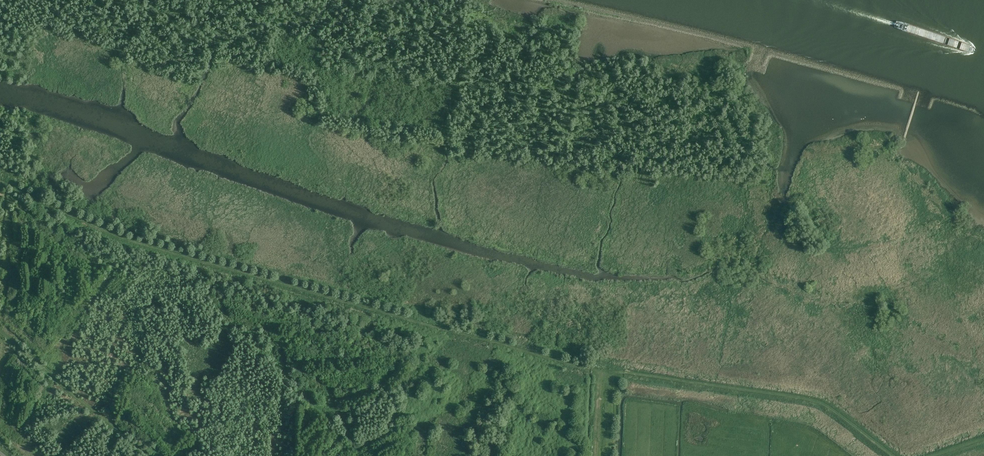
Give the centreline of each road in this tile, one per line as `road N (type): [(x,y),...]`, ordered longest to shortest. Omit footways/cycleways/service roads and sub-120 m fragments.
road 1 (track): [(596,369),(138,242),(0,182)]
road 2 (track): [(891,455),(815,401),(596,369)]

